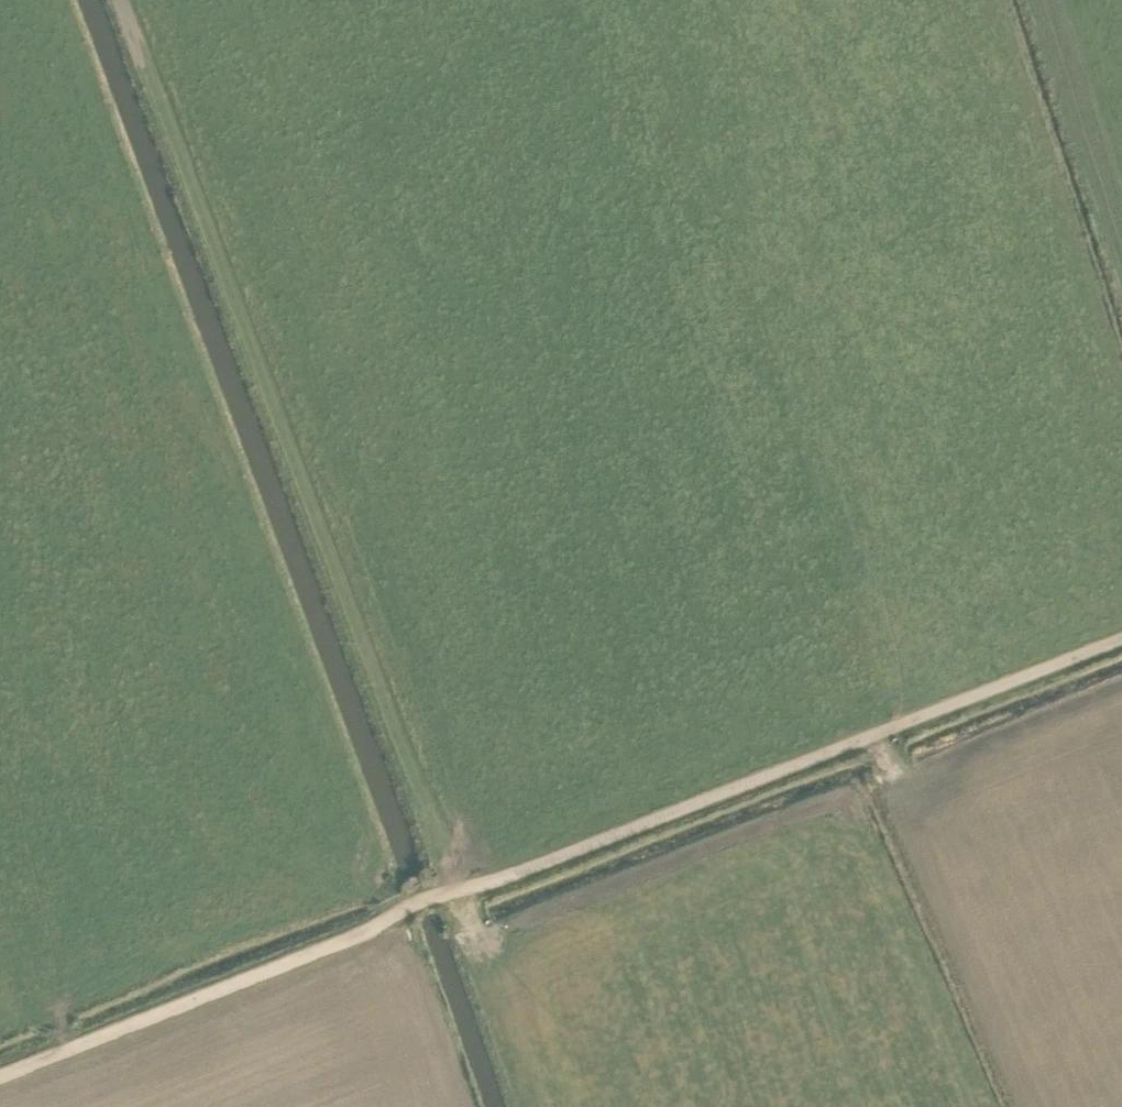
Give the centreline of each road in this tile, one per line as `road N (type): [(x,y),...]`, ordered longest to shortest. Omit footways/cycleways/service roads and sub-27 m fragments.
road 1 (track): [(0,1073),(1121,638)]

